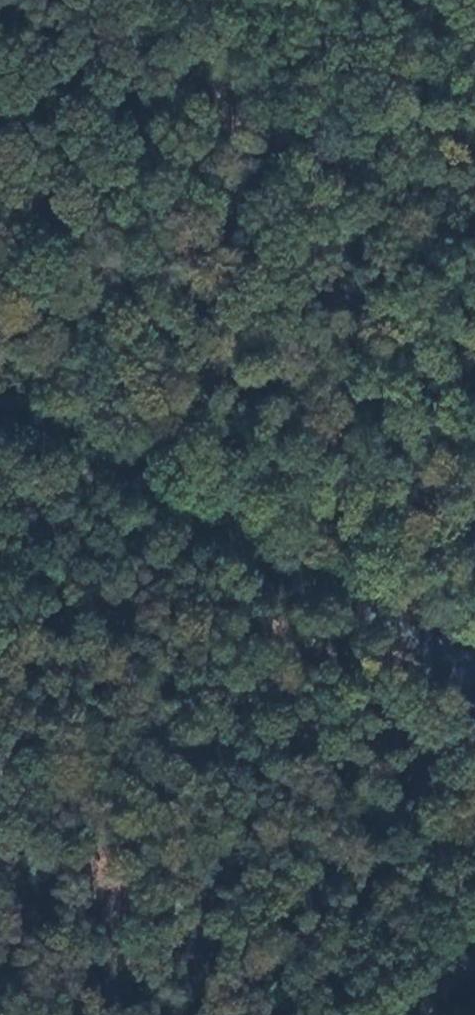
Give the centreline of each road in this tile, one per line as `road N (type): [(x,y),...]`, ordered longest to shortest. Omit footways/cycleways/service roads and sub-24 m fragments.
road 1 (tertiary): [(0,409),(474,668)]

